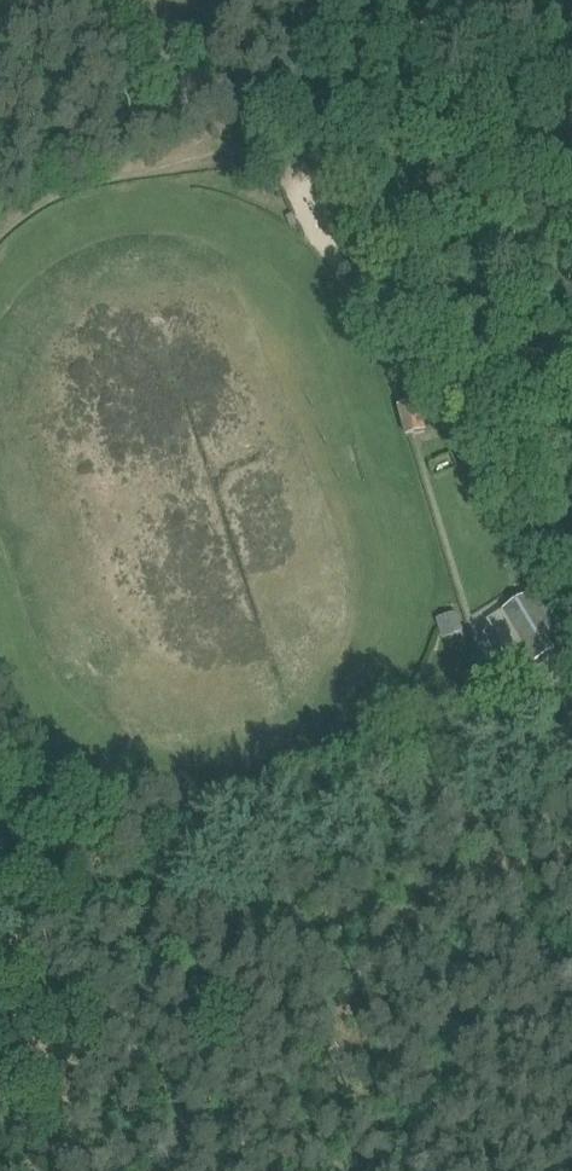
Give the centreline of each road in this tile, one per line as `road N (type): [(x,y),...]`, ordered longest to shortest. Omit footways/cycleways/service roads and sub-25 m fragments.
road 1 (track): [(571,561),(411,341),(329,186),(301,153),(261,146),(203,152),(166,0)]

